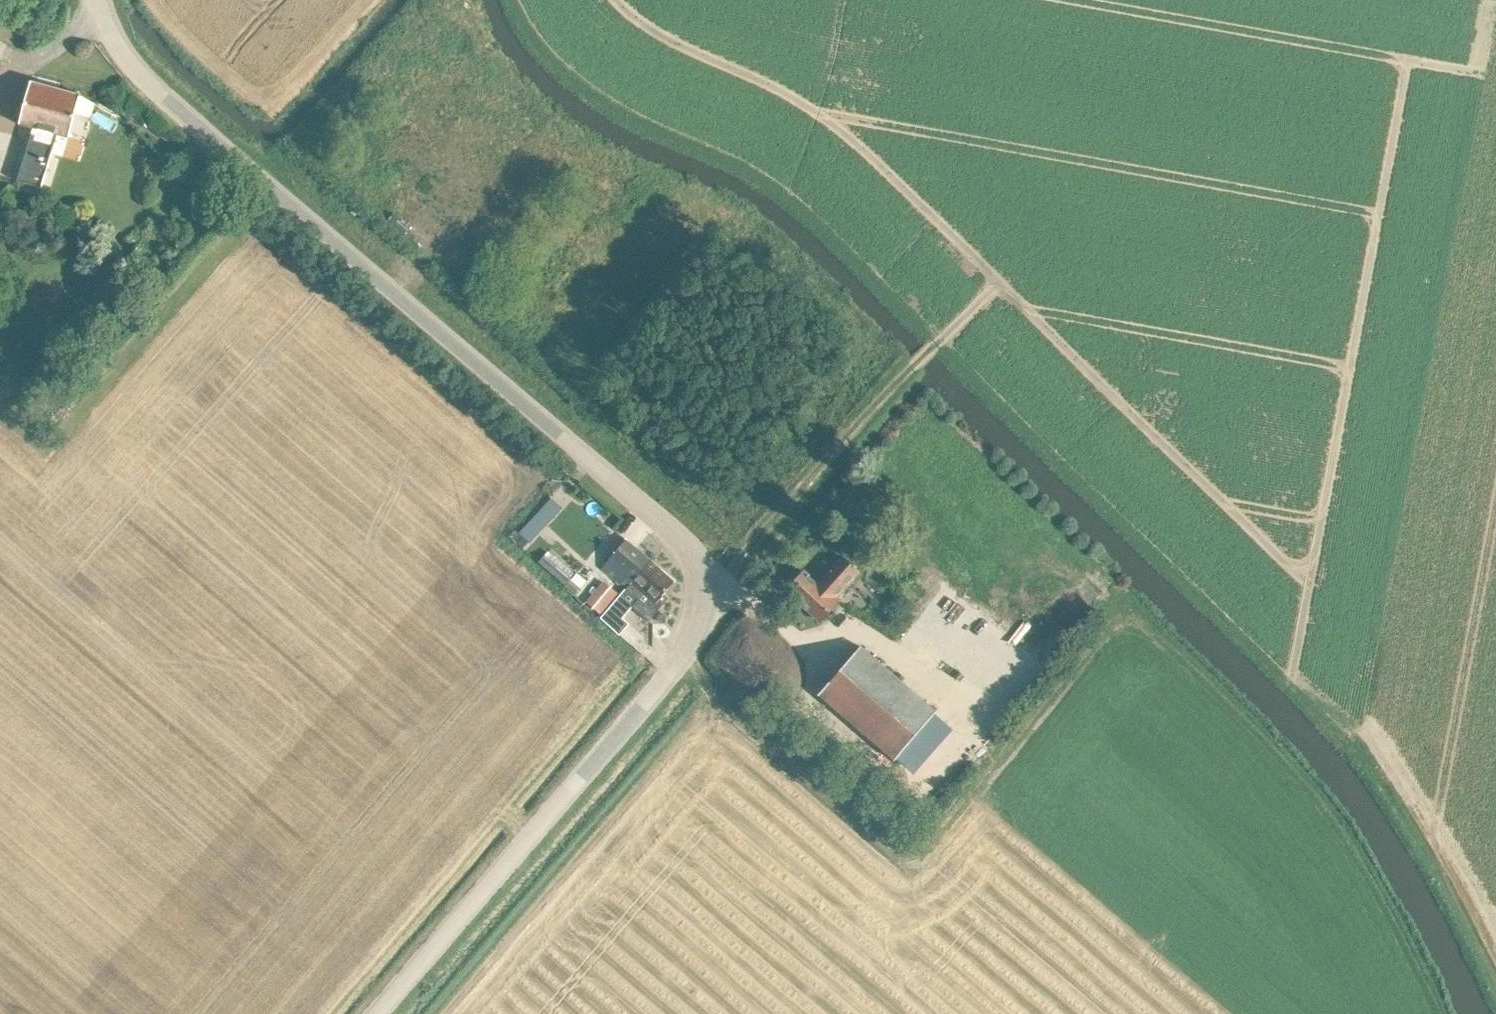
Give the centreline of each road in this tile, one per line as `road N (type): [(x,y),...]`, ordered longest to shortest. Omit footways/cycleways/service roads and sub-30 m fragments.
road 1 (unclassified): [(373,1013),(699,634),(706,574),(693,554),(125,57),(96,0)]

